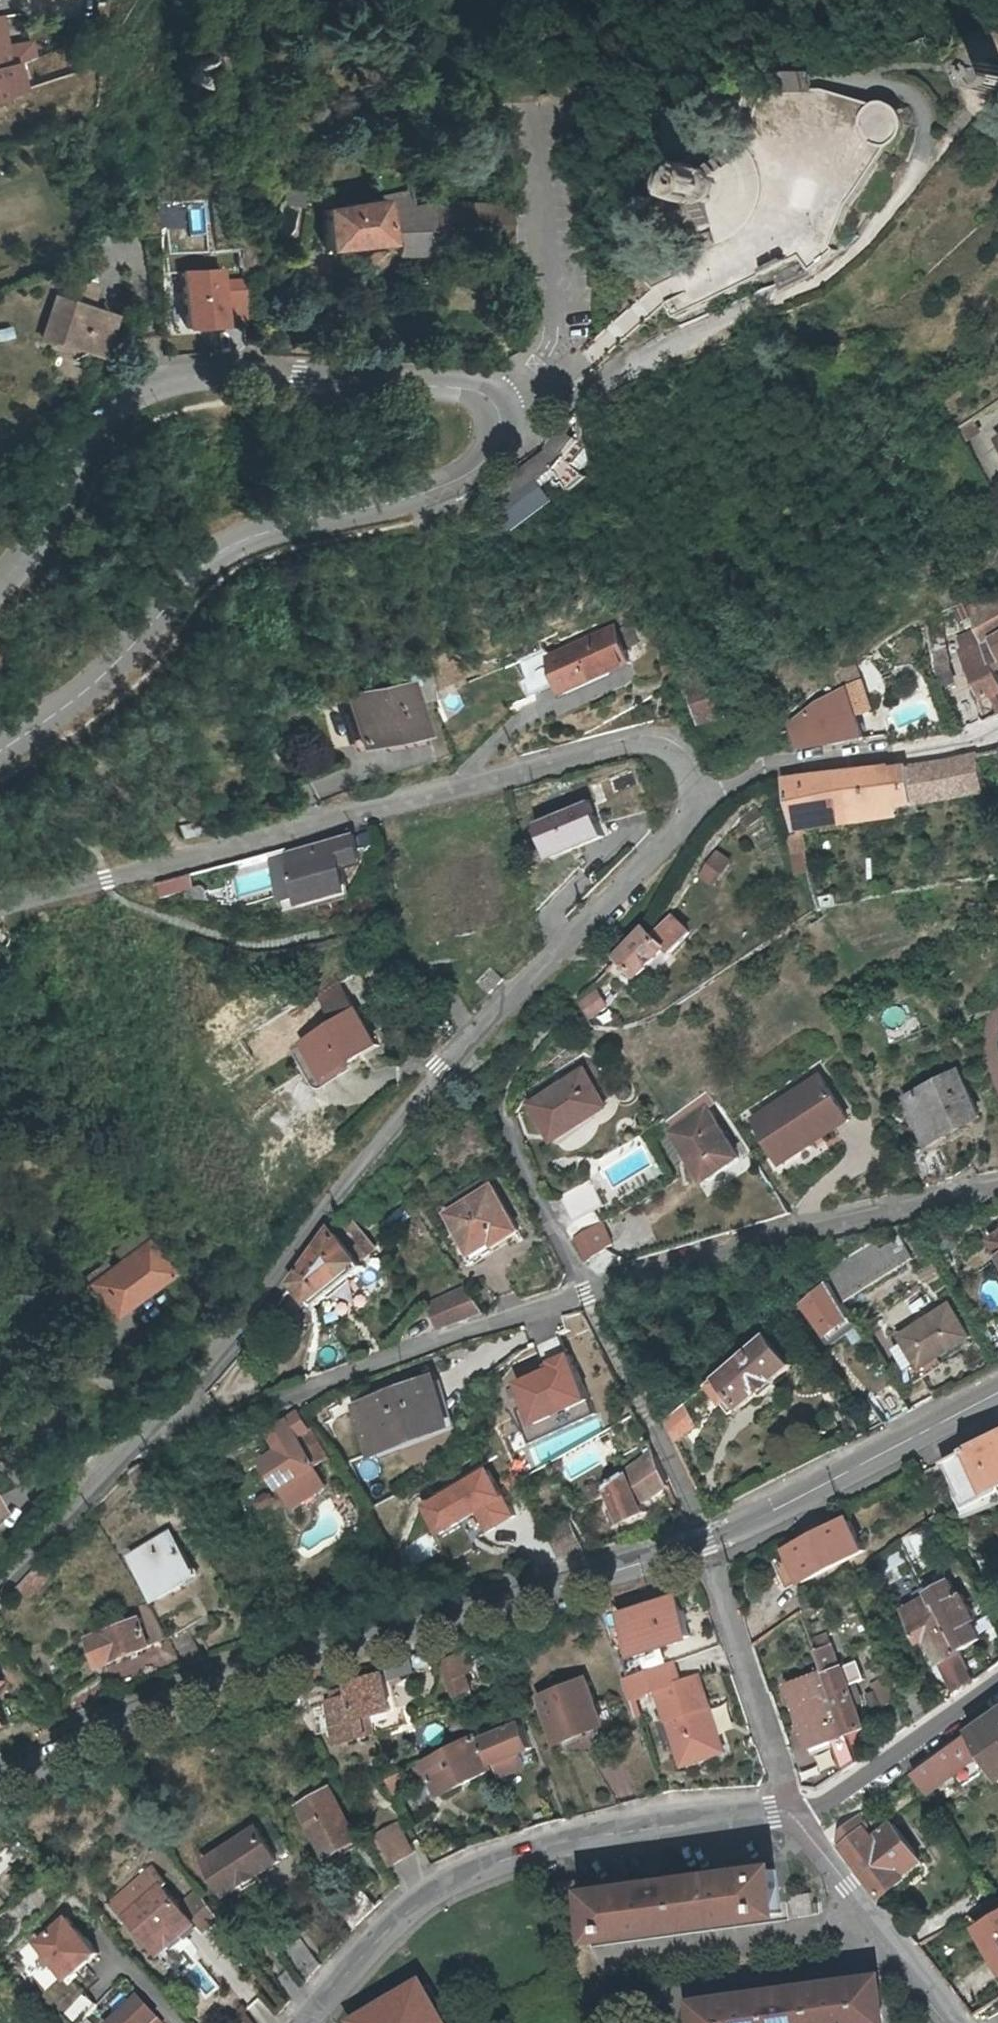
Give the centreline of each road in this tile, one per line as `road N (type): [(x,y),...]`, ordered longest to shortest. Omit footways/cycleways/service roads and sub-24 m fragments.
road 1 (tertiary): [(0,748),(130,647),(215,554),(255,533),(449,483),(499,455),(509,427),(501,402),(460,389),(218,374),(146,386),(99,417),(44,529),(0,580)]
road 2 (tertiary): [(997,1392),(705,1542),(266,1667),(166,1702),(0,1777)]
road 3 (residential): [(997,1184),(579,1288),(132,1443)]
road 4 (residential): [(132,1443),(261,1295),(399,1112),(700,800)]
road 5 (residential): [(700,800),(698,769),(669,737),(0,904)]
road 6 (residential): [(297,2022),(331,1976),(420,1893),(489,1858),(594,1827),(706,1809),(800,1810)]
road 7 (residential): [(700,800),(765,766),(929,749),(997,727)]
road 8 (residential): [(604,1962),(878,1928)]
road 9 (unclassified): [(800,1810),(713,1560)]
road 10 (residential): [(997,1679),(952,1718),(800,1810)]
road 11 (residential): [(0,1582),(132,1443)]
road 12 (residential): [(878,1928),(800,1810)]

